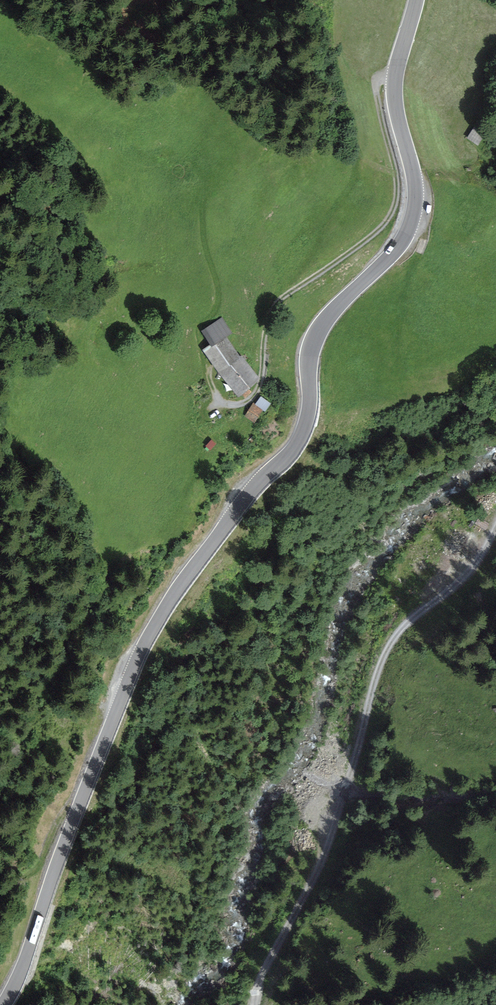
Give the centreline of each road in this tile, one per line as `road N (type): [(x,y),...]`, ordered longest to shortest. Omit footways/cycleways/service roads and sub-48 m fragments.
road 1 (tertiary): [(4,1004),(151,622),(301,434),(318,334),(413,221),(416,172),(395,87),(418,0)]
road 2 (track): [(495,533),(472,572),(400,630),(385,655),(325,843),(253,1004)]
road 3 (track): [(212,366),(222,402),(252,398),(276,306),(395,211),(399,176),(379,85),(396,70)]

